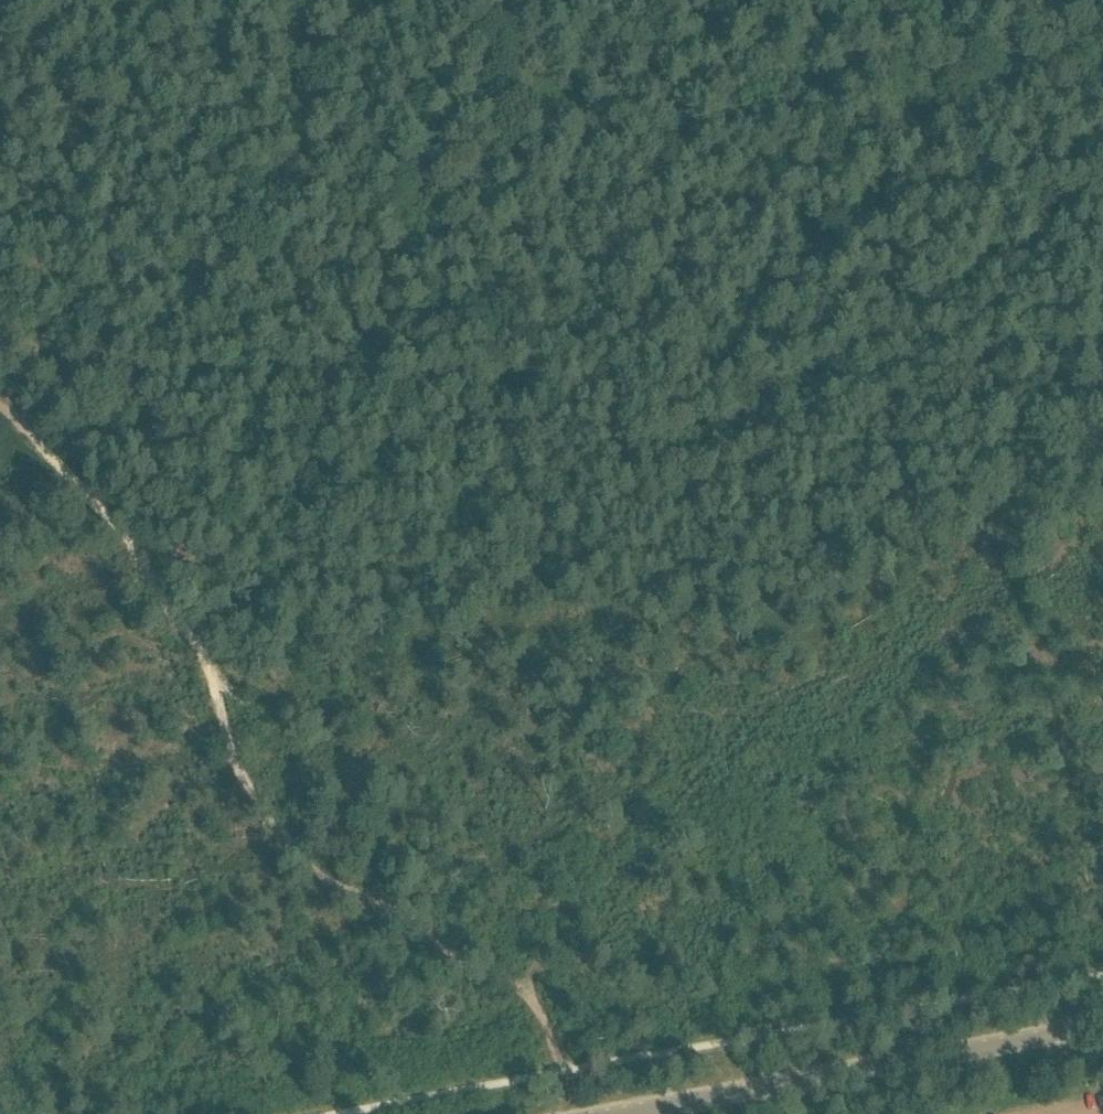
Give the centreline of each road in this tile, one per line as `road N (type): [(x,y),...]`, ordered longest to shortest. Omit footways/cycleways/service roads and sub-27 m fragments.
road 1 (unclassified): [(620,1113),(1102,1028)]

